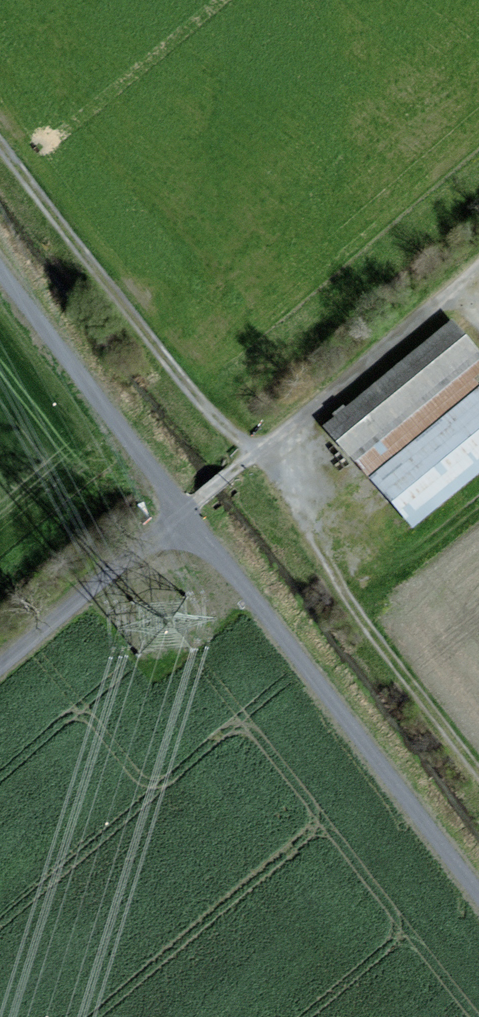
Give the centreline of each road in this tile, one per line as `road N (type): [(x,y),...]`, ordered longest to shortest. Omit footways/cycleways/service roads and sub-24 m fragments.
road 1 (unclassified): [(183,514),(264,608),(478,894)]
road 2 (track): [(258,454),(193,396),(0,142)]
road 3 (track): [(478,771),(351,602),(289,490),(258,454)]
road 4 (track): [(0,271),(183,514)]
road 5 (track): [(258,454),(478,265)]
road 6 (track): [(0,670),(183,514)]

